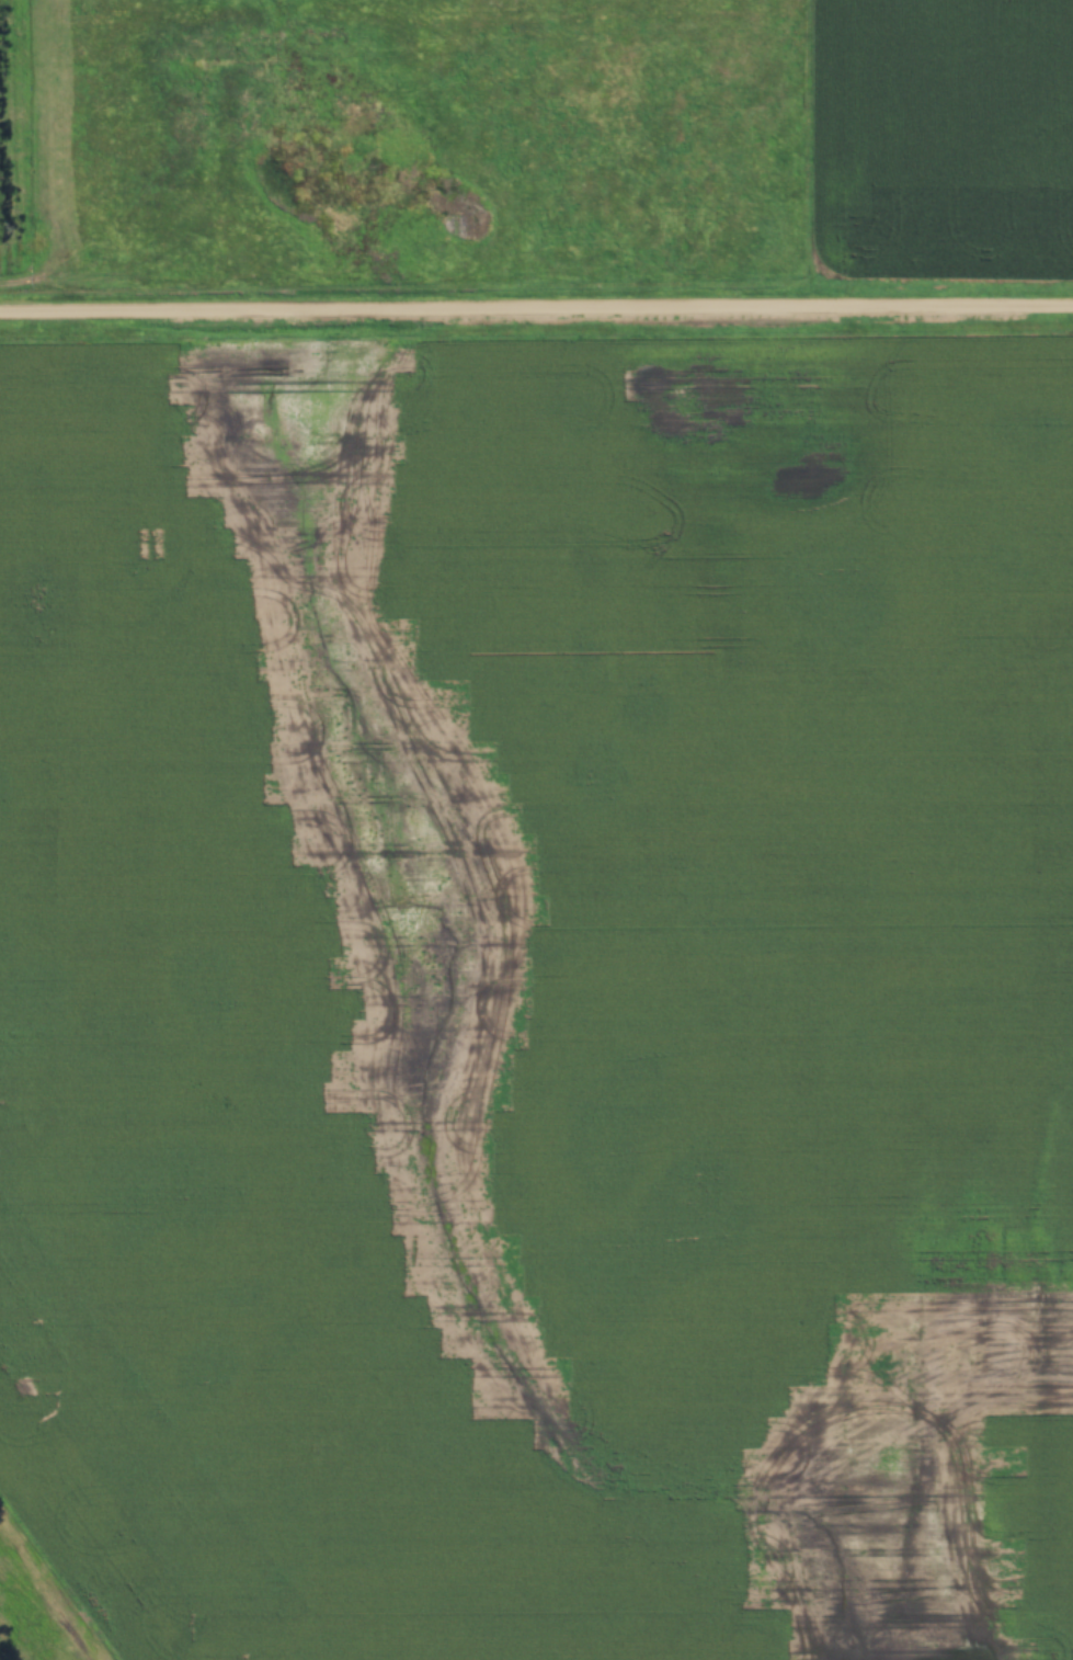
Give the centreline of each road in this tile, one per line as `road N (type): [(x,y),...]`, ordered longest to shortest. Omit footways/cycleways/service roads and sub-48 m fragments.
road 1 (residential): [(1072,312),(0,319)]

